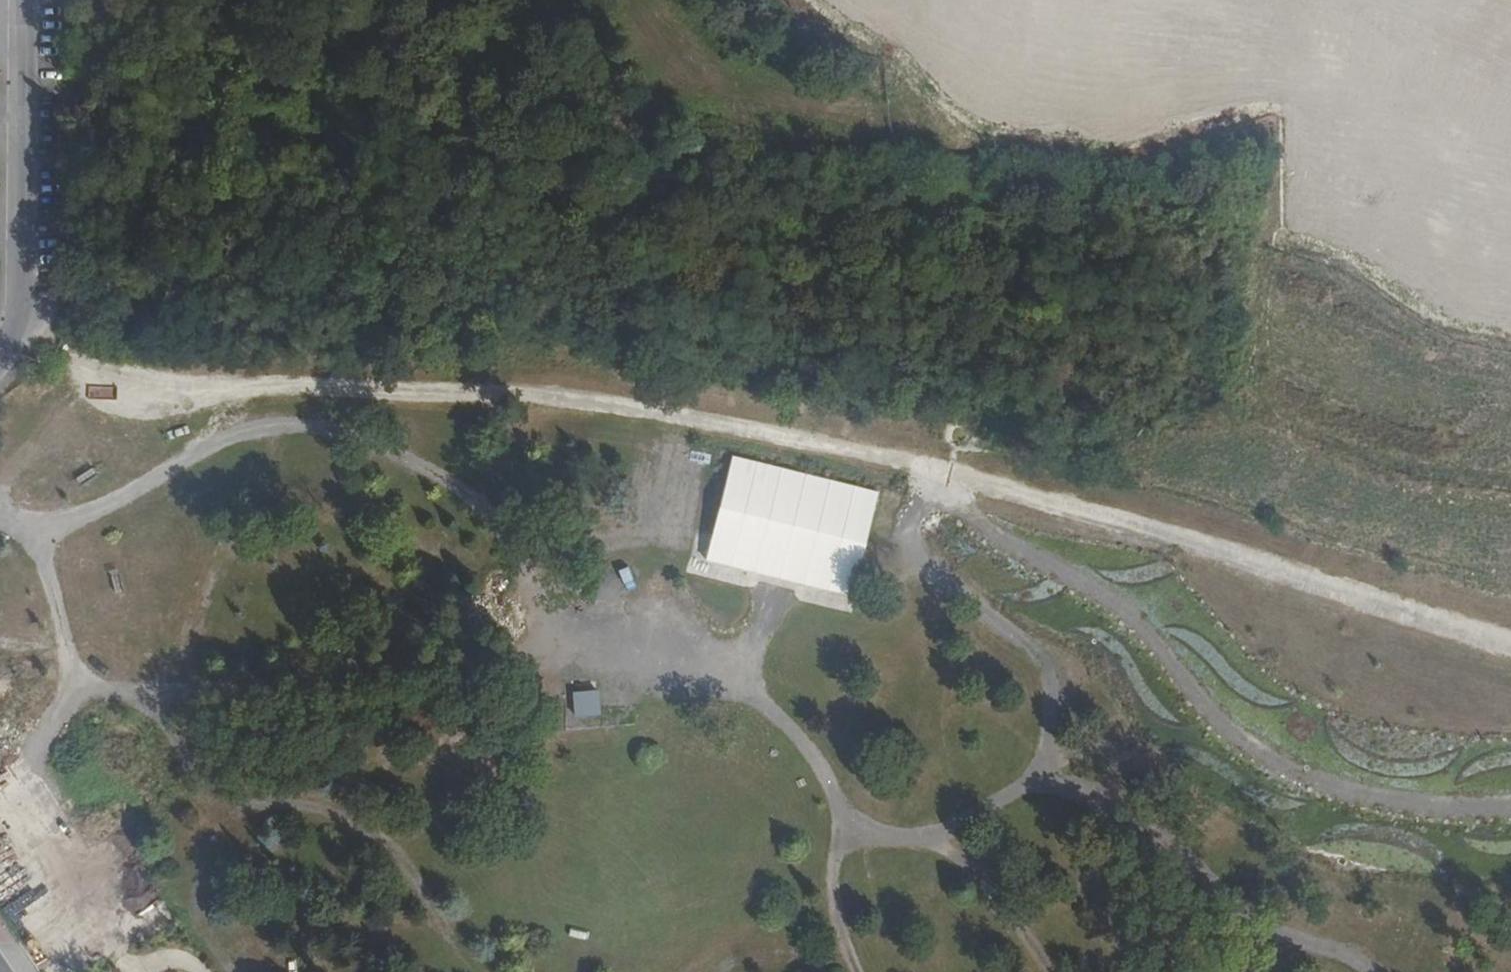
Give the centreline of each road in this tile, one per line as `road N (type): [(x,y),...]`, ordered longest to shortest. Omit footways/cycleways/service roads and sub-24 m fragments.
road 1 (residential): [(25,0),(22,300),(15,338),(0,361)]

